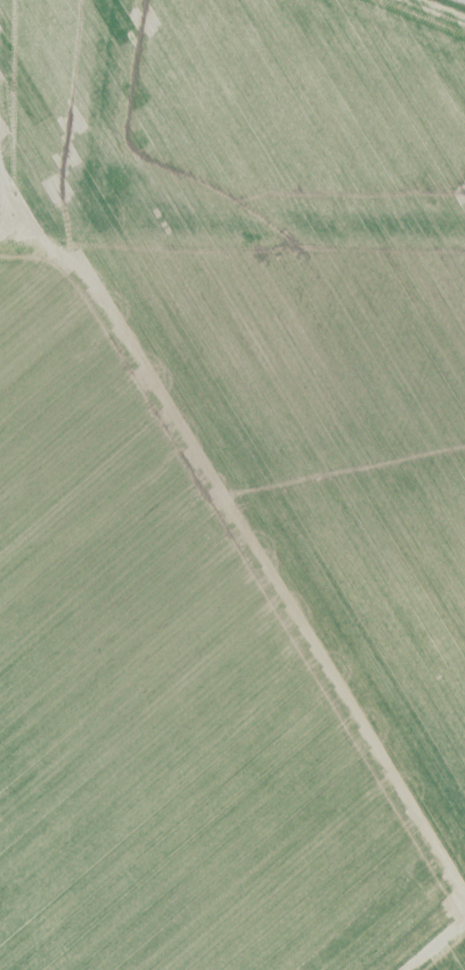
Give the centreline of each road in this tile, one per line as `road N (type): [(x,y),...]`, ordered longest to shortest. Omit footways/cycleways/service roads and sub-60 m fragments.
road 1 (track): [(463,922),(80,252),(0,252)]

